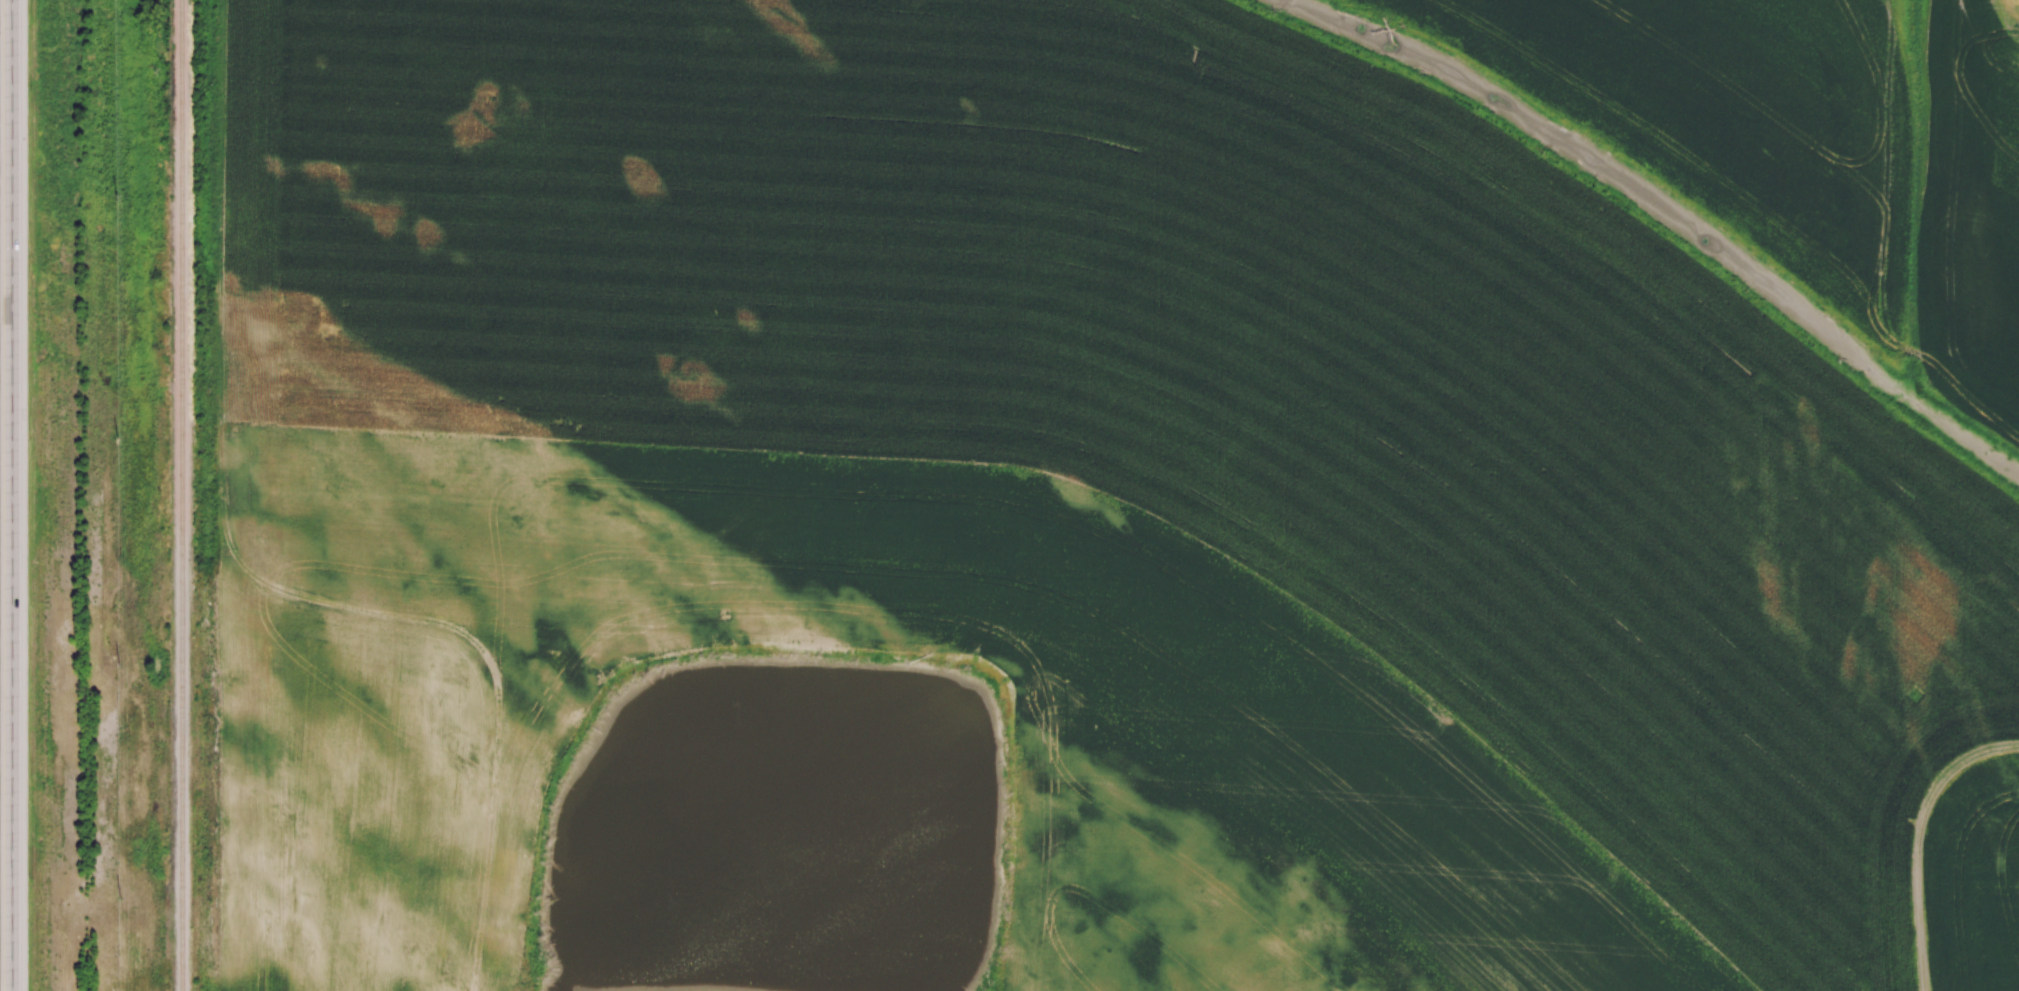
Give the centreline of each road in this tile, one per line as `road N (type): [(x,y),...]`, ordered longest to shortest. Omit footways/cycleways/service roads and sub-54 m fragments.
road 1 (motorway): [(13,990),(13,0)]
road 2 (track): [(2018,746),(1957,763),(1938,784),(1920,829),(1925,990)]

